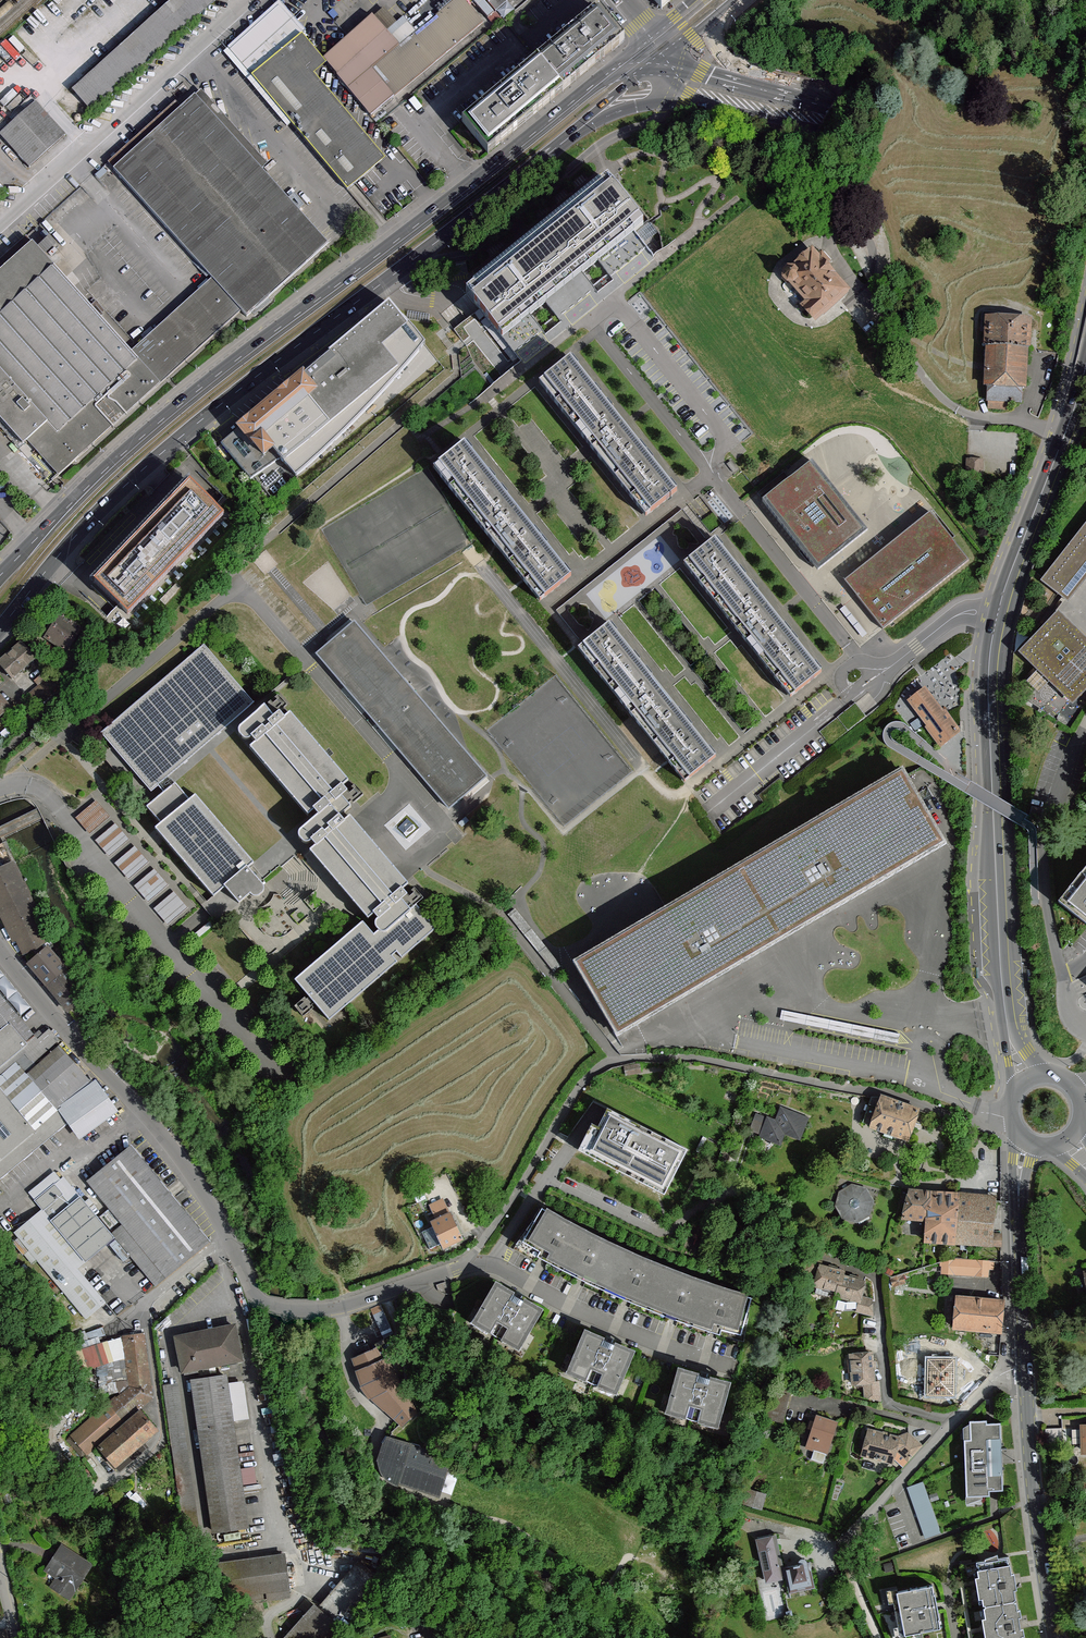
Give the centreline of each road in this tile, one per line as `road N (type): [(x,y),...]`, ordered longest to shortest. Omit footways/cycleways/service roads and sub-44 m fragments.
road 1 (primary): [(591,84),(180,404),(0,576)]
road 2 (primary): [(0,629),(74,538),(150,464),(568,137)]
road 3 (residential): [(467,1261),(338,1307),(257,1301),(185,1165),(0,950)]
road 4 (residential): [(1002,615),(957,614),(889,668),(869,666),(714,474)]
road 5 (secondary): [(1006,985),(992,689),(1002,615)]
road 6 (residential): [(246,0),(0,222)]
road 7 (secondary): [(1057,1637),(1034,1495),(1026,1366)]
road 8 (secondary): [(1002,615),(1085,382)]
road 9 (residential): [(954,1420),(887,1399),(877,1280),(830,1256)]
road 10 (residential): [(609,305),(595,316),(597,331),(714,474)]
road 11 (residential): [(714,474),(723,434),(625,311),(609,305)]
road 12 (primary): [(886,130),(1085,165)]
road 13 (residential): [(852,1570),(842,1544),(954,1420)]
road 14 (primary): [(703,103),(839,133),(886,130)]
road 15 (secondary): [(1026,1366),(1019,1218)]
road 16 (primary): [(568,137),(635,105),(703,103)]
road 17 (secondary): [(799,100),(726,58),(716,39),(722,12)]

